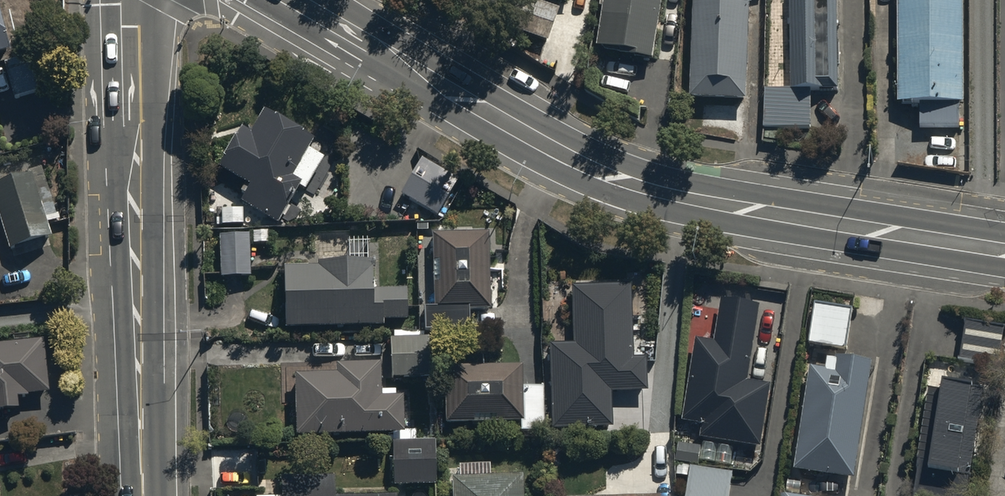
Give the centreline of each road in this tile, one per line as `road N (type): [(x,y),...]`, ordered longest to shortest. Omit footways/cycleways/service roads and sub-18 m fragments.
road 1 (secondary): [(291,0),(599,171),(701,200),(1004,251)]
road 2 (secondary): [(127,0),(139,495)]

